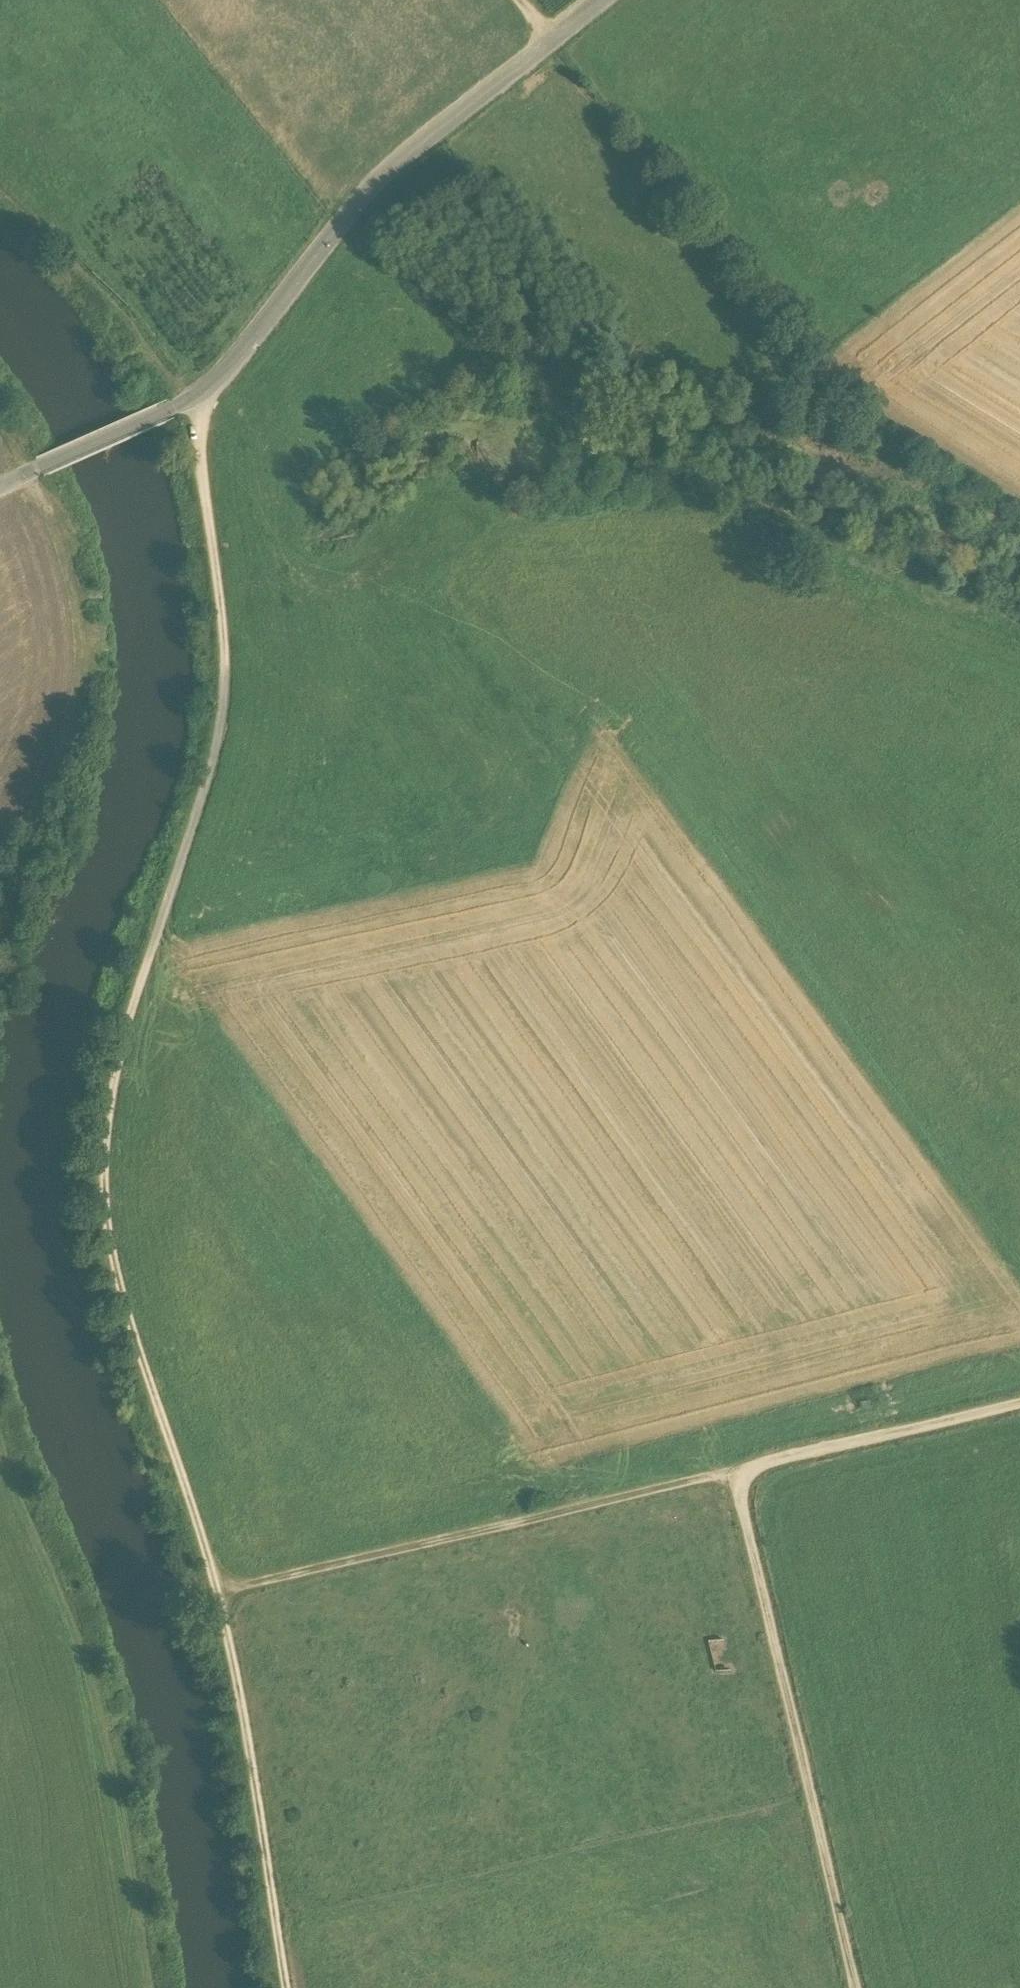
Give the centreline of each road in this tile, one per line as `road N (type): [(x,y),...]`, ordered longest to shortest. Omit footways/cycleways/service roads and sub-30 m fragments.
road 1 (track): [(0,198),(128,324),(193,399),(199,428),(221,615),(223,707),(117,1057),(102,1183),(118,1298),(217,1599)]
road 2 (unclassified): [(602,0),(395,162),(193,399),(0,486)]
road 3 (track): [(152,1987),(95,1716),(0,1408)]
road 4 (track): [(217,1599),(726,1481)]
road 5 (track): [(726,1481),(842,1987)]
road 6 (track): [(0,928),(69,740),(81,673),(75,603),(32,472)]
road 7 (track): [(217,1599),(285,1987)]
road 8 (track): [(726,1481),(1019,1411)]

